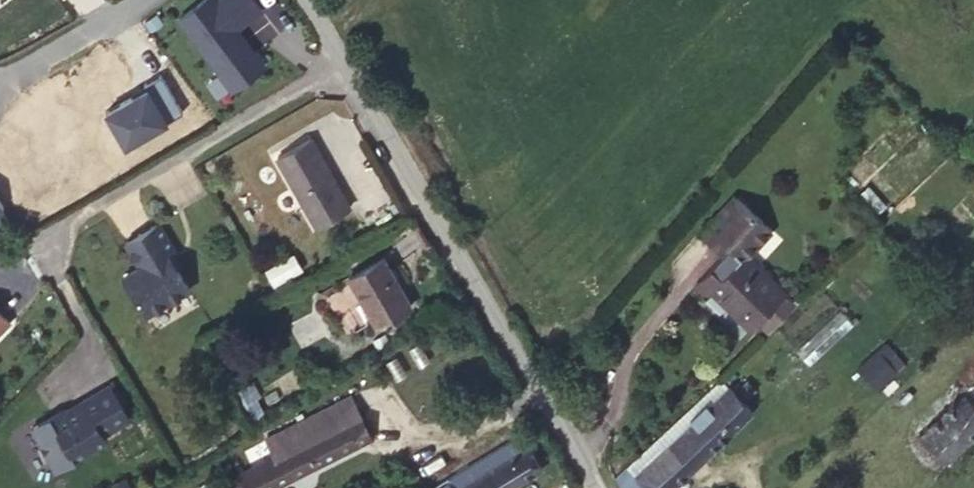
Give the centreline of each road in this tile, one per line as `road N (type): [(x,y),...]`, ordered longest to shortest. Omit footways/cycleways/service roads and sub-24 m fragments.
road 1 (residential): [(350,58),(597,487)]
road 2 (residential): [(38,262),(52,228),(350,58)]

